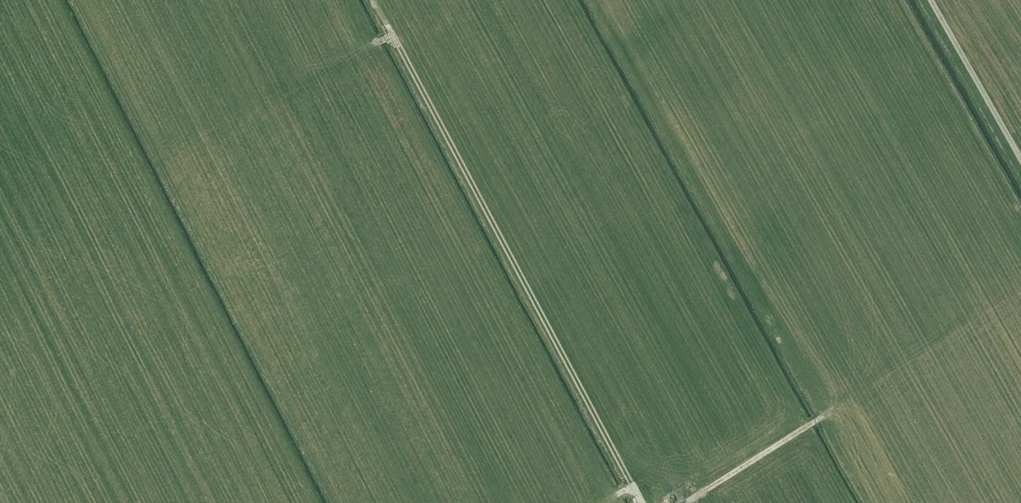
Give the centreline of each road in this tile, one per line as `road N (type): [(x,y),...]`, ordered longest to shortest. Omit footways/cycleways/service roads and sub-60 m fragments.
road 1 (track): [(640,502),(371,0)]
road 2 (track): [(684,502),(828,413)]

